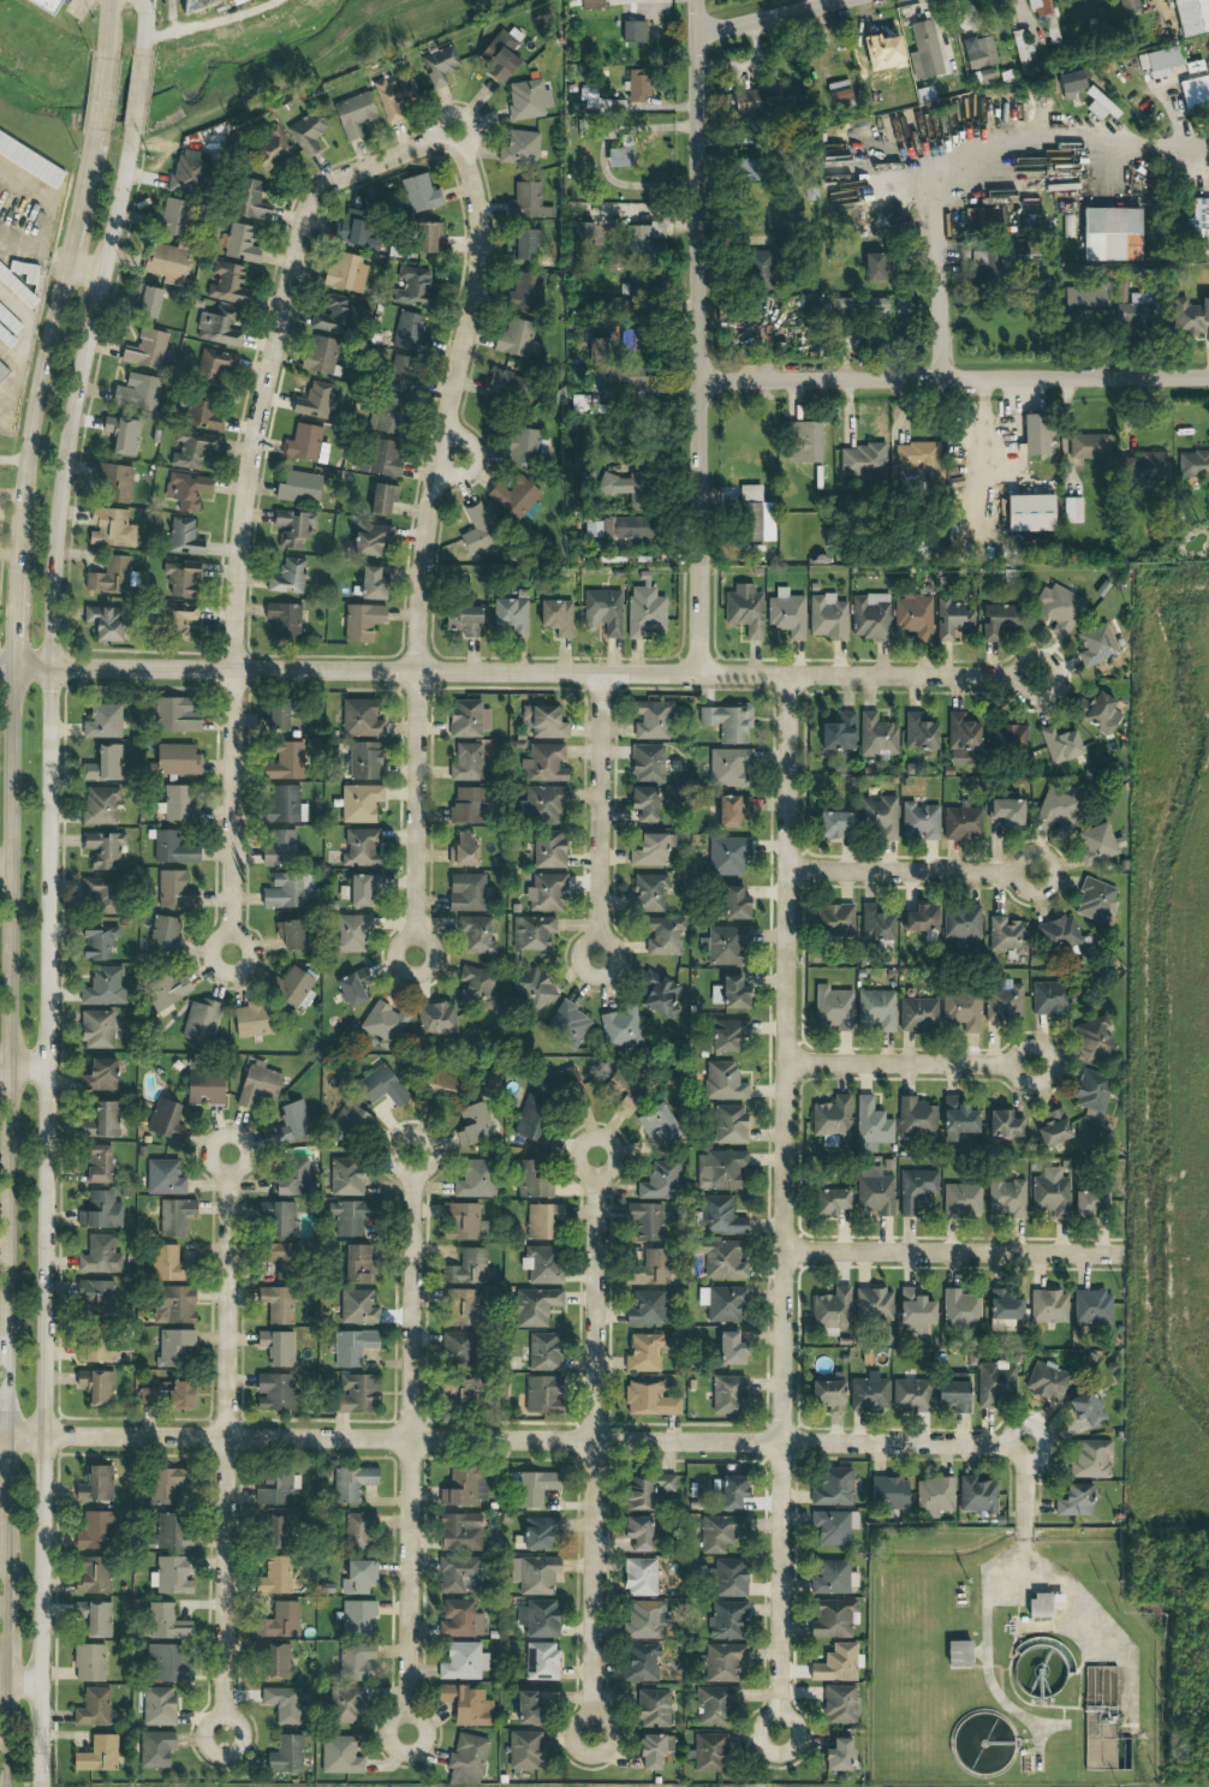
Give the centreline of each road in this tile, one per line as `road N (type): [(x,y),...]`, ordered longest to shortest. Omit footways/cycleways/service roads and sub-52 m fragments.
road 1 (tertiary): [(37,1786),(52,544),(75,391),(131,133)]
road 2 (residential): [(1026,1527),(1025,1445),(0,1437)]
road 3 (residential): [(776,1737),(788,675)]
road 4 (residential): [(1041,678),(0,668)]
road 5 (residential): [(383,162),(455,142),(477,171),(487,246),(421,553),(411,955)]
road 6 (tertiary): [(12,668),(4,1561)]
road 7 (residential): [(233,954),(237,583),(257,431),(305,216),(326,187),(383,162)]
road 8 (residential): [(696,674),(697,0)]
road 9 (residential): [(415,1155),(405,1733)]
road 10 (residential): [(222,1735),(228,1158)]
road 11 (residential): [(589,1734),(594,1158)]
road 12 (residential): [(699,381),(1208,377)]
road 13 (tertiary): [(96,130),(47,336),(18,556)]
road 14 (residential): [(782,1251),(1125,1253)]
road 15 (residential): [(596,959),(602,674)]
road 16 (residential): [(786,871),(1032,875)]
road 17 (residential): [(784,1064),(1029,1067)]
road 18 (residential): [(936,379),(931,207)]
road 19 (residential): [(697,35),(839,0)]
road 20 (tertiary): [(4,1561),(4,1684)]

